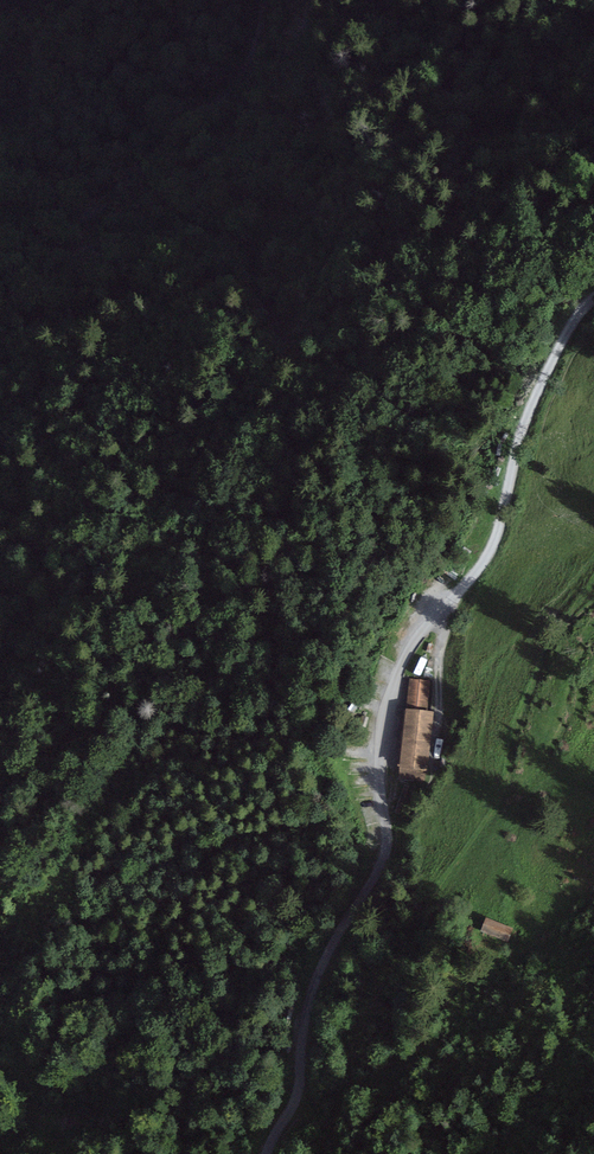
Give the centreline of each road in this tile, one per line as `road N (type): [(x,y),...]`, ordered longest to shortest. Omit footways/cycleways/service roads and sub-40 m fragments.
road 1 (track): [(593,597),(545,656),(474,835),(389,958),(334,1153)]
road 2 (unclassified): [(406,656),(382,738),(387,850),(314,983),(296,1104),(267,1153)]
road 3 (track): [(593,298),(533,408),(503,523),(406,656)]
road 4 (track): [(258,0),(259,24),(232,92),(118,198),(43,221),(0,247)]

